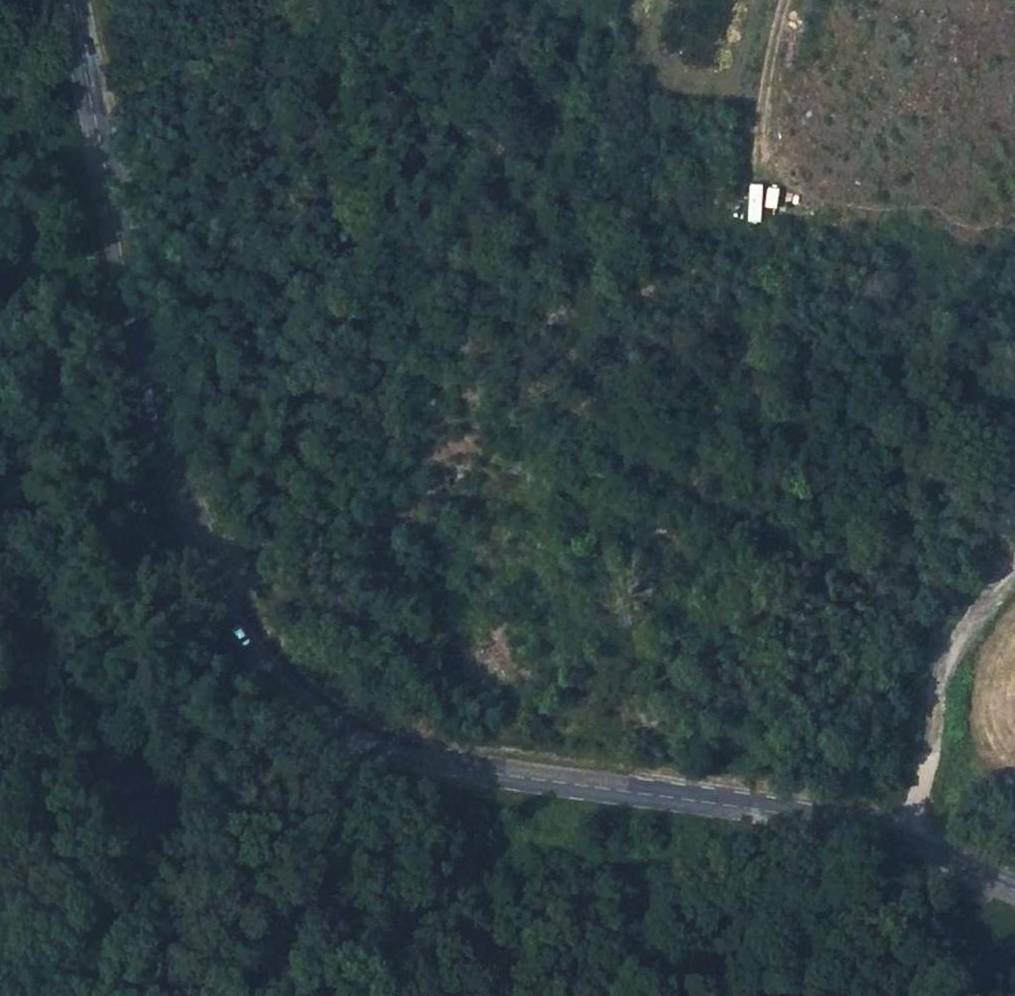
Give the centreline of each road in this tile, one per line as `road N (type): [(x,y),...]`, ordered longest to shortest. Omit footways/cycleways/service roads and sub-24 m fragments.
road 1 (tertiary): [(907,856),(753,812),(423,765),(351,741),(291,697),(244,640),(187,526),(143,380),(70,0)]
road 2 (residential): [(907,856),(943,670),(1014,572)]

